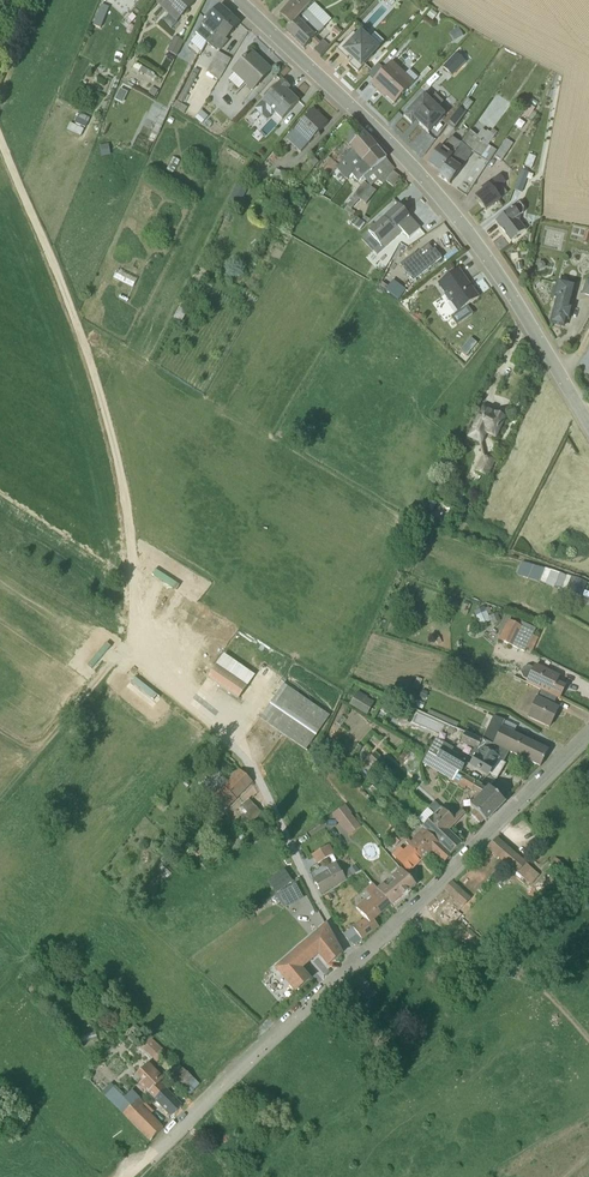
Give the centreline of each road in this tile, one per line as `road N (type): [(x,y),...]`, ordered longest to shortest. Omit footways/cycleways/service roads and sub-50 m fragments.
road 1 (residential): [(233,0),(436,198),(519,310),(588,428)]
road 2 (track): [(125,660),(133,558),(126,500),(67,302),(0,143)]
road 3 (residential): [(356,963),(588,734)]
road 4 (track): [(222,739),(125,660),(0,798)]
road 5 (residential): [(151,1160),(356,963)]
road 6 (unclassified): [(356,963),(244,754),(222,739)]
road 7 (track): [(415,909),(482,958),(532,981),(588,1042)]

